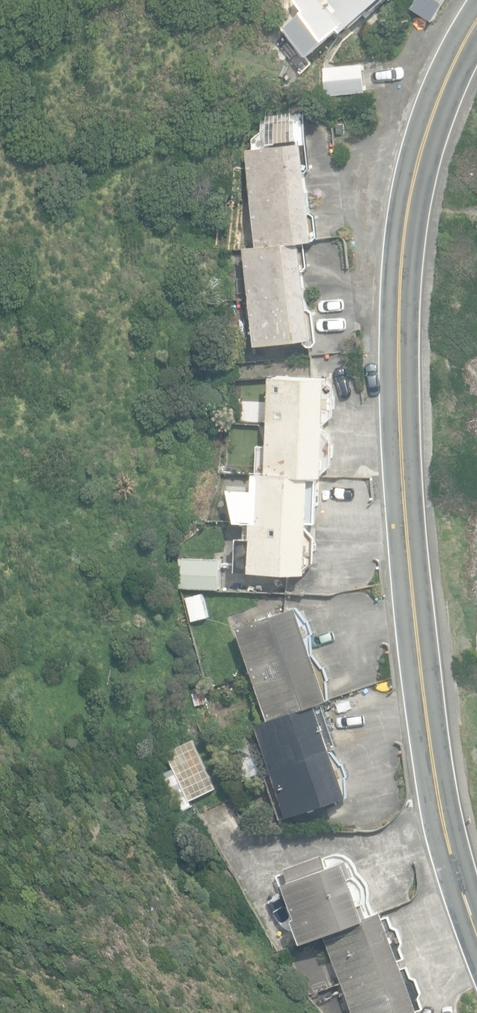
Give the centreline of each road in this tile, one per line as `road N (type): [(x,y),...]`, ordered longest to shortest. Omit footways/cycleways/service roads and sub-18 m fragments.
road 1 (secondary): [(476,29),(433,109),(406,245),(401,480),(432,770),(476,938)]

